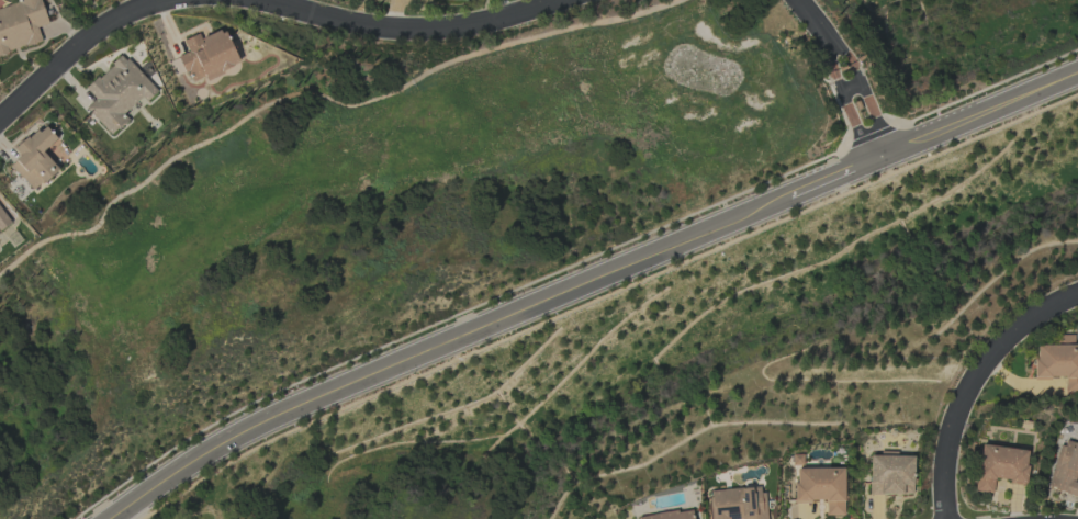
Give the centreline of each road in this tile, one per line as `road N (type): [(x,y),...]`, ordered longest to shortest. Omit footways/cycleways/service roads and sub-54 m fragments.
road 1 (residential): [(1077,69),(281,413),(221,442),(112,518)]
road 2 (residential): [(255,0),(400,29),(478,24),(562,0)]
road 3 (residential): [(948,518),(946,458),(977,373),(1014,330),(1077,295)]
road 4 (residential): [(0,119),(96,34),(159,0)]
road 5 (residential): [(883,159),(828,36),(799,0)]

